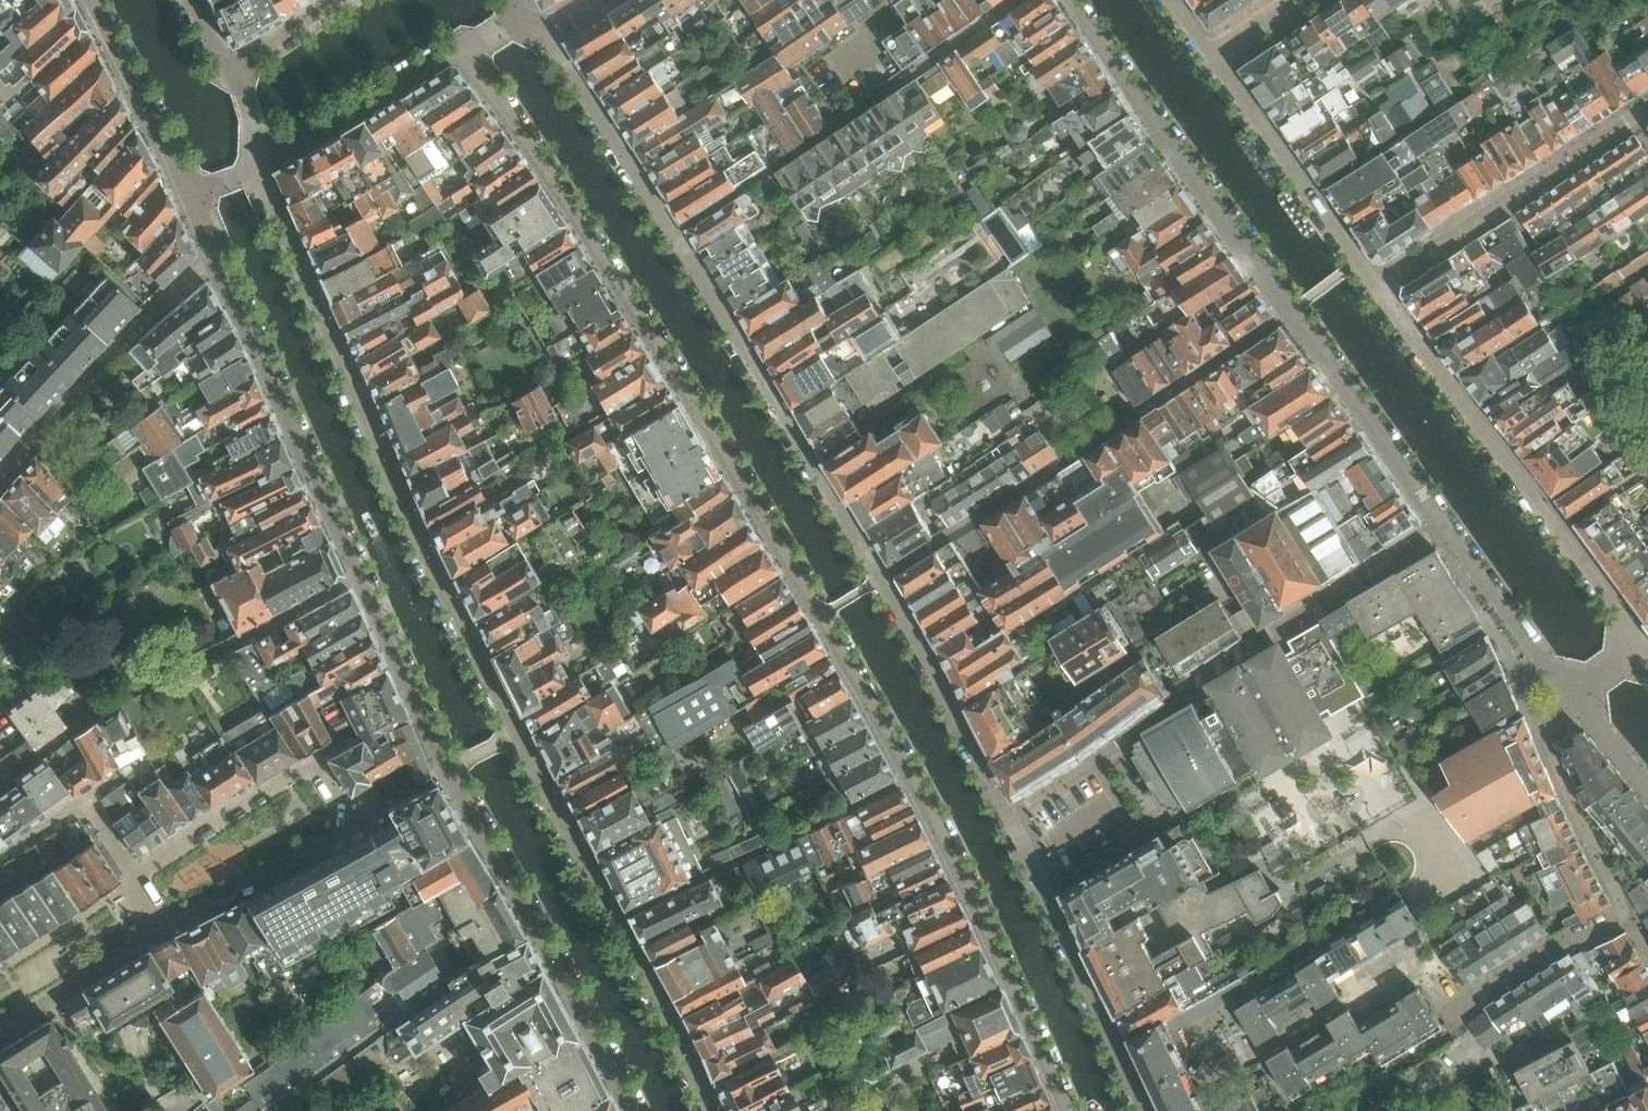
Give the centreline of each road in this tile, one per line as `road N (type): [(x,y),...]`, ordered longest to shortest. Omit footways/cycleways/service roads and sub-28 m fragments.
road 1 (residential): [(467,49),(817,616),(952,860),(1068,1110)]
road 2 (residential): [(712,1110),(420,541),(257,163)]
road 3 (residential): [(186,198),(445,768),(631,1110)]
road 4 (residential): [(884,579),(538,34)]
road 5 (residential): [(1011,815),(1442,530)]
road 6 (residential): [(1289,313),(884,579)]
road 7 (residential): [(1451,1015),(1549,952),(1631,917),(1546,739),(1576,692)]
road 8 (residential): [(1638,646),(1375,281)]
road 9 (residential): [(1068,0),(1289,313)]
road 10 (residential): [(1647,107),(1375,281)]
road 11 (residential): [(1141,1101),(1011,815)]
road 12 (residential): [(132,887),(139,873),(314,764),(352,825)]
road 13 (residential): [(1375,281),(1214,56)]
road 14 (residential): [(1011,815),(884,579)]
road 15 (residential): [(1289,313),(1442,530)]
road 16 (residential): [(257,163),(447,47),(467,49)]
road 17 (residential): [(6,774),(115,701),(212,654)]
road 18 (residential): [(80,0),(186,198)]
road 19 (residential): [(352,825),(158,932)]
road 20 (residential): [(1442,530),(1576,692)]
road 21 (residential): [(158,932),(0,1038)]
road 22 (residential): [(0,970),(132,887)]
road 23 (residential): [(339,0),(230,74)]

